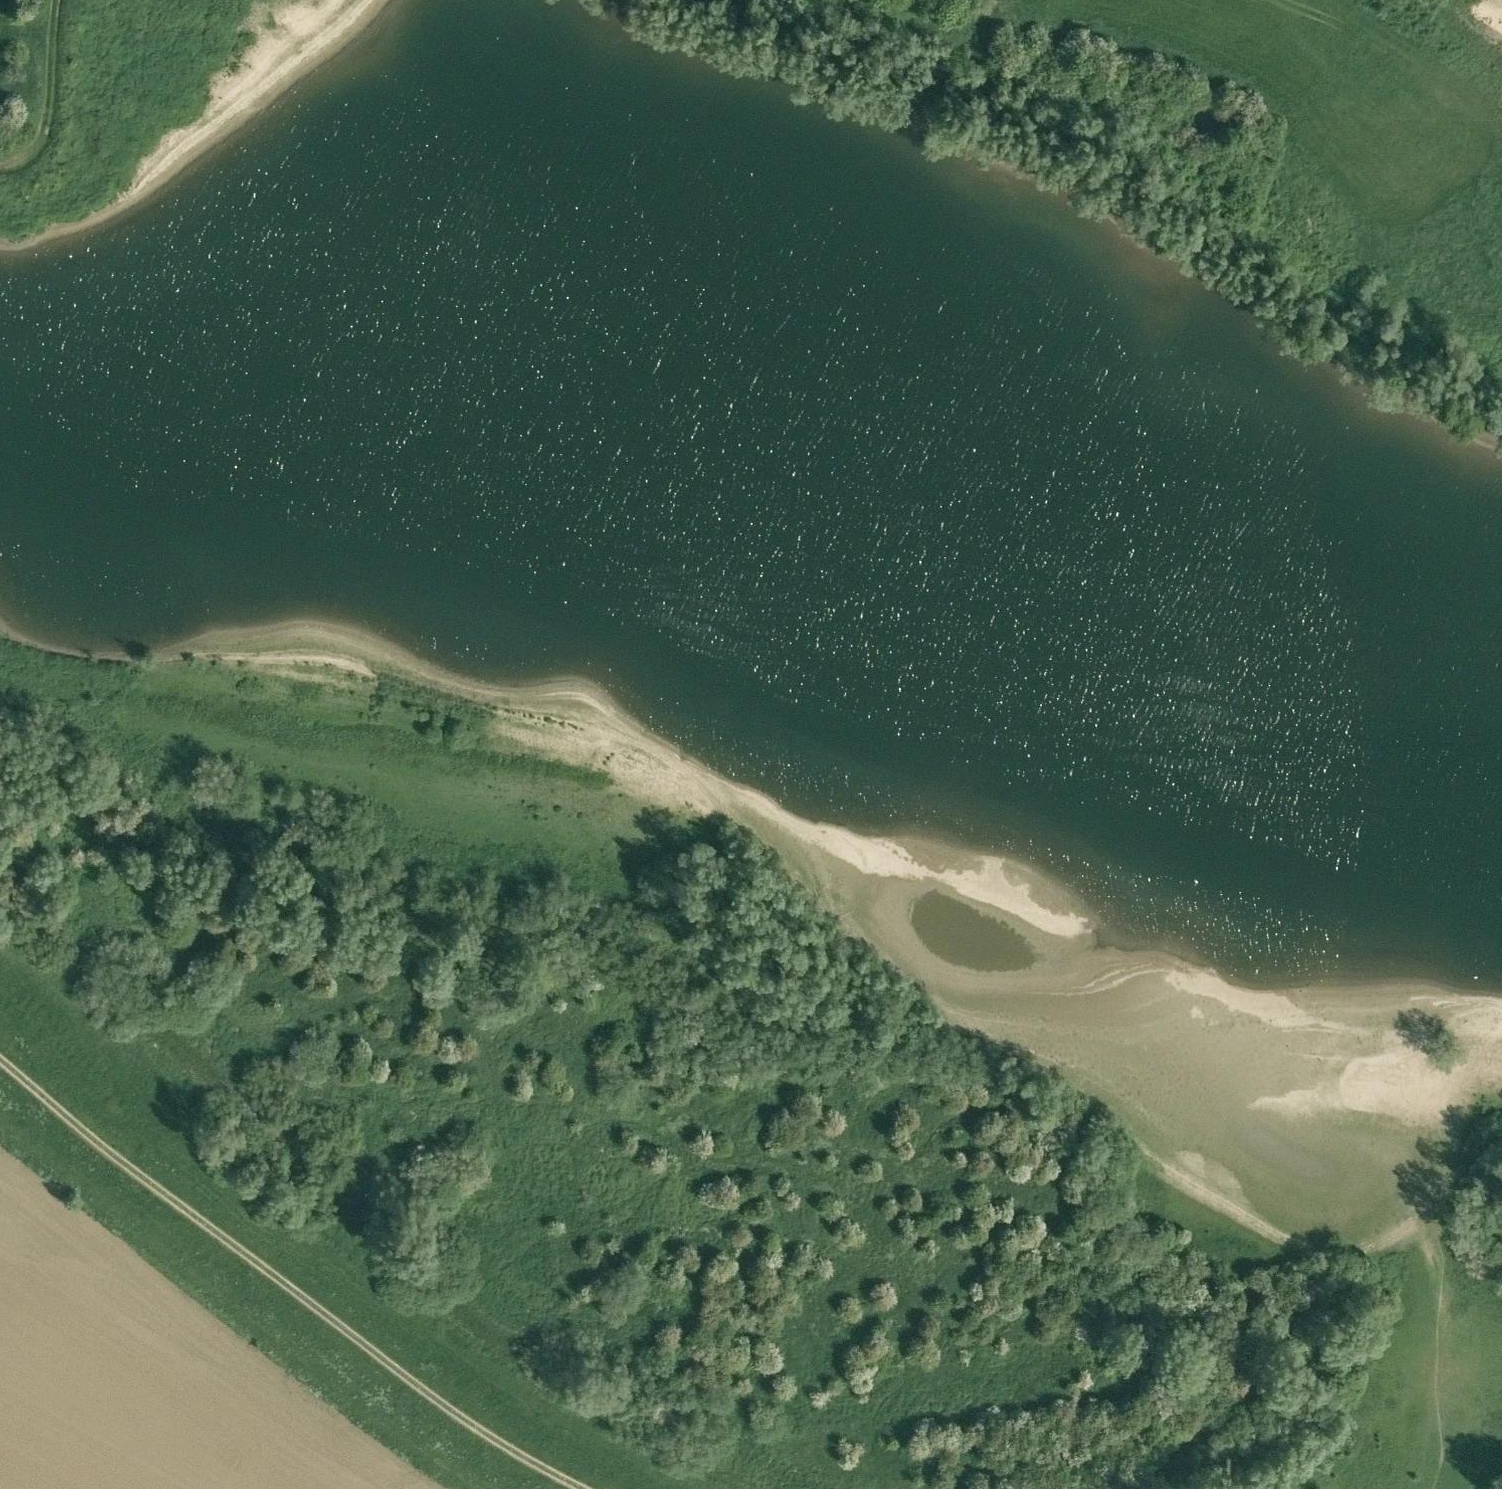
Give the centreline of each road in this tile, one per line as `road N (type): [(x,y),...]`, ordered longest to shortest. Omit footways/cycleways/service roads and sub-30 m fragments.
road 1 (track): [(0,1058),(420,1386),(586,1488)]
road 2 (track): [(0,160),(37,136),(46,110),(56,0)]

